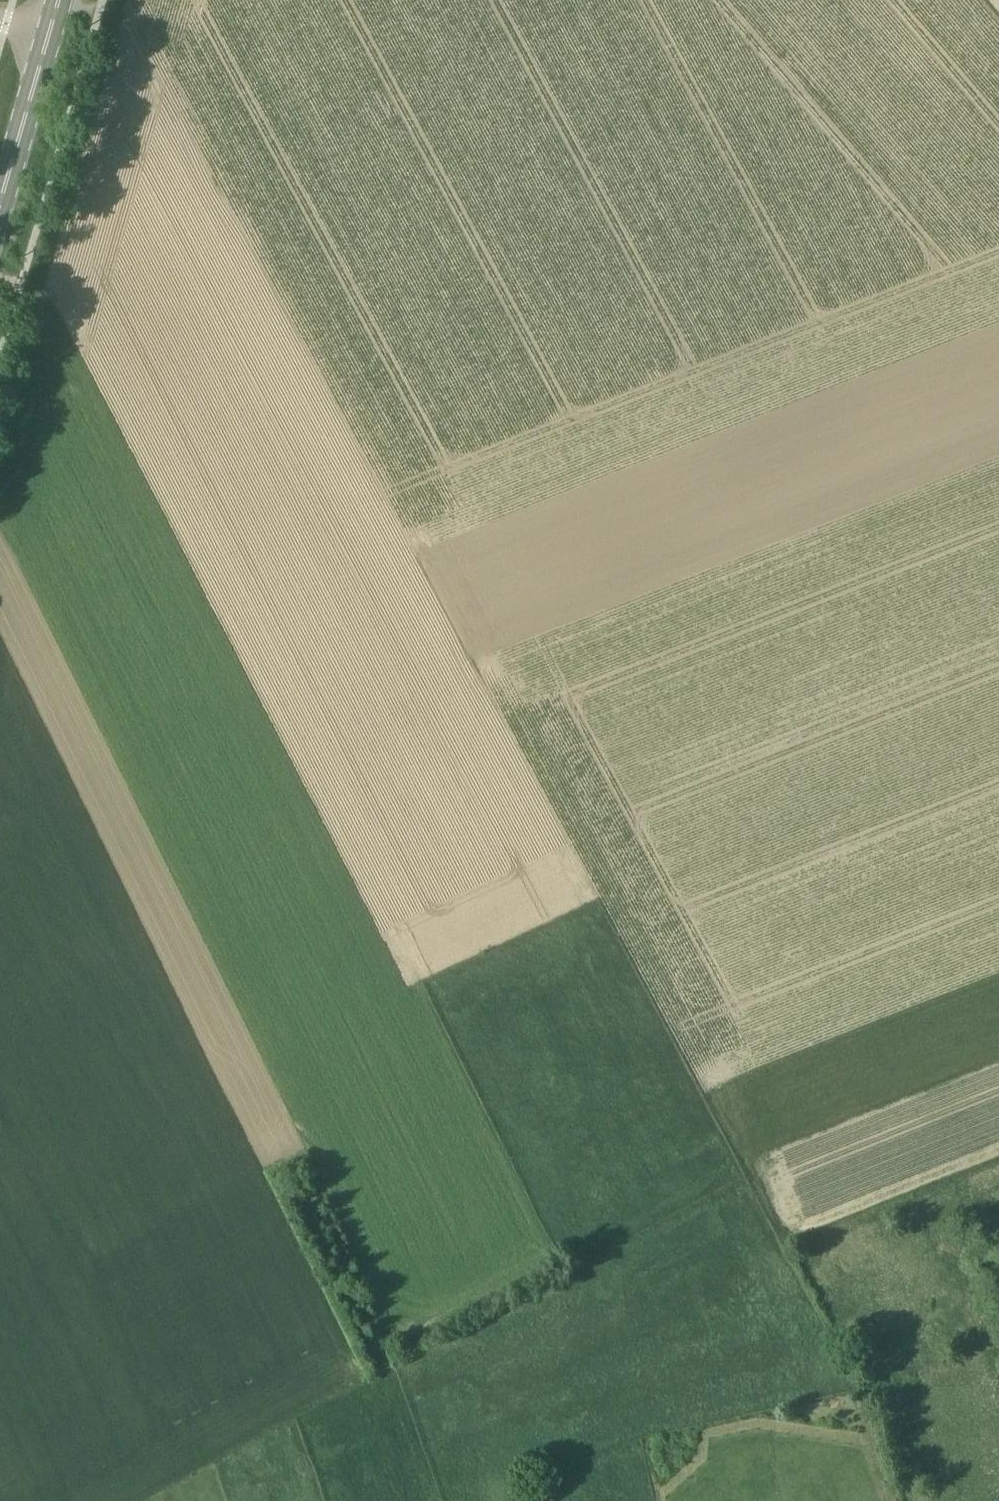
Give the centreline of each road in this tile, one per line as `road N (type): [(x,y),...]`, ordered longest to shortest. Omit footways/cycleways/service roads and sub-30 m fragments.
road 1 (primary): [(0,212),(53,31)]

